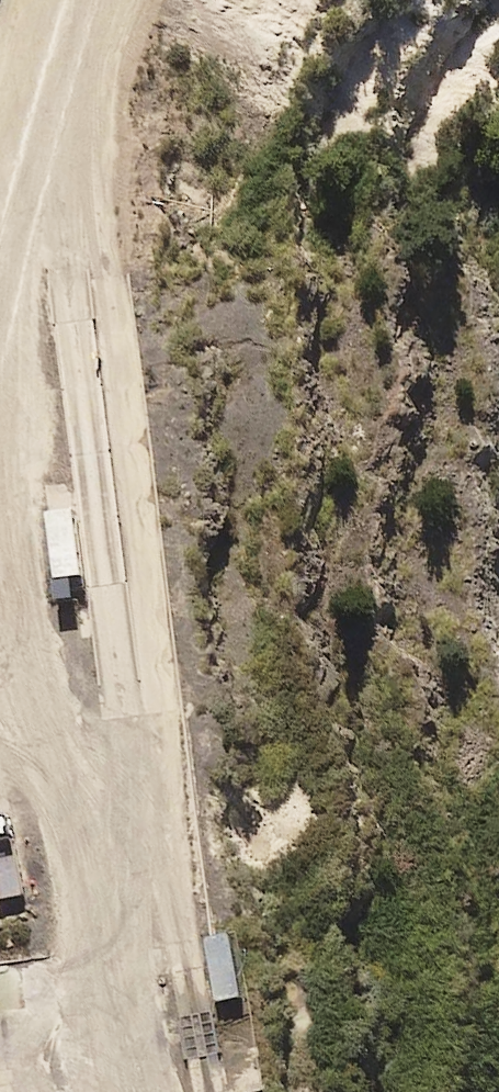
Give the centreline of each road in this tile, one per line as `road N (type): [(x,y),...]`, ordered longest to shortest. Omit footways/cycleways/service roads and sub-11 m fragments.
road 1 (track): [(211,1091),(124,716),(68,271),(63,66),(78,0)]
road 2 (track): [(0,303),(63,66)]
road 3 (track): [(160,847),(114,944),(58,981),(0,989)]

